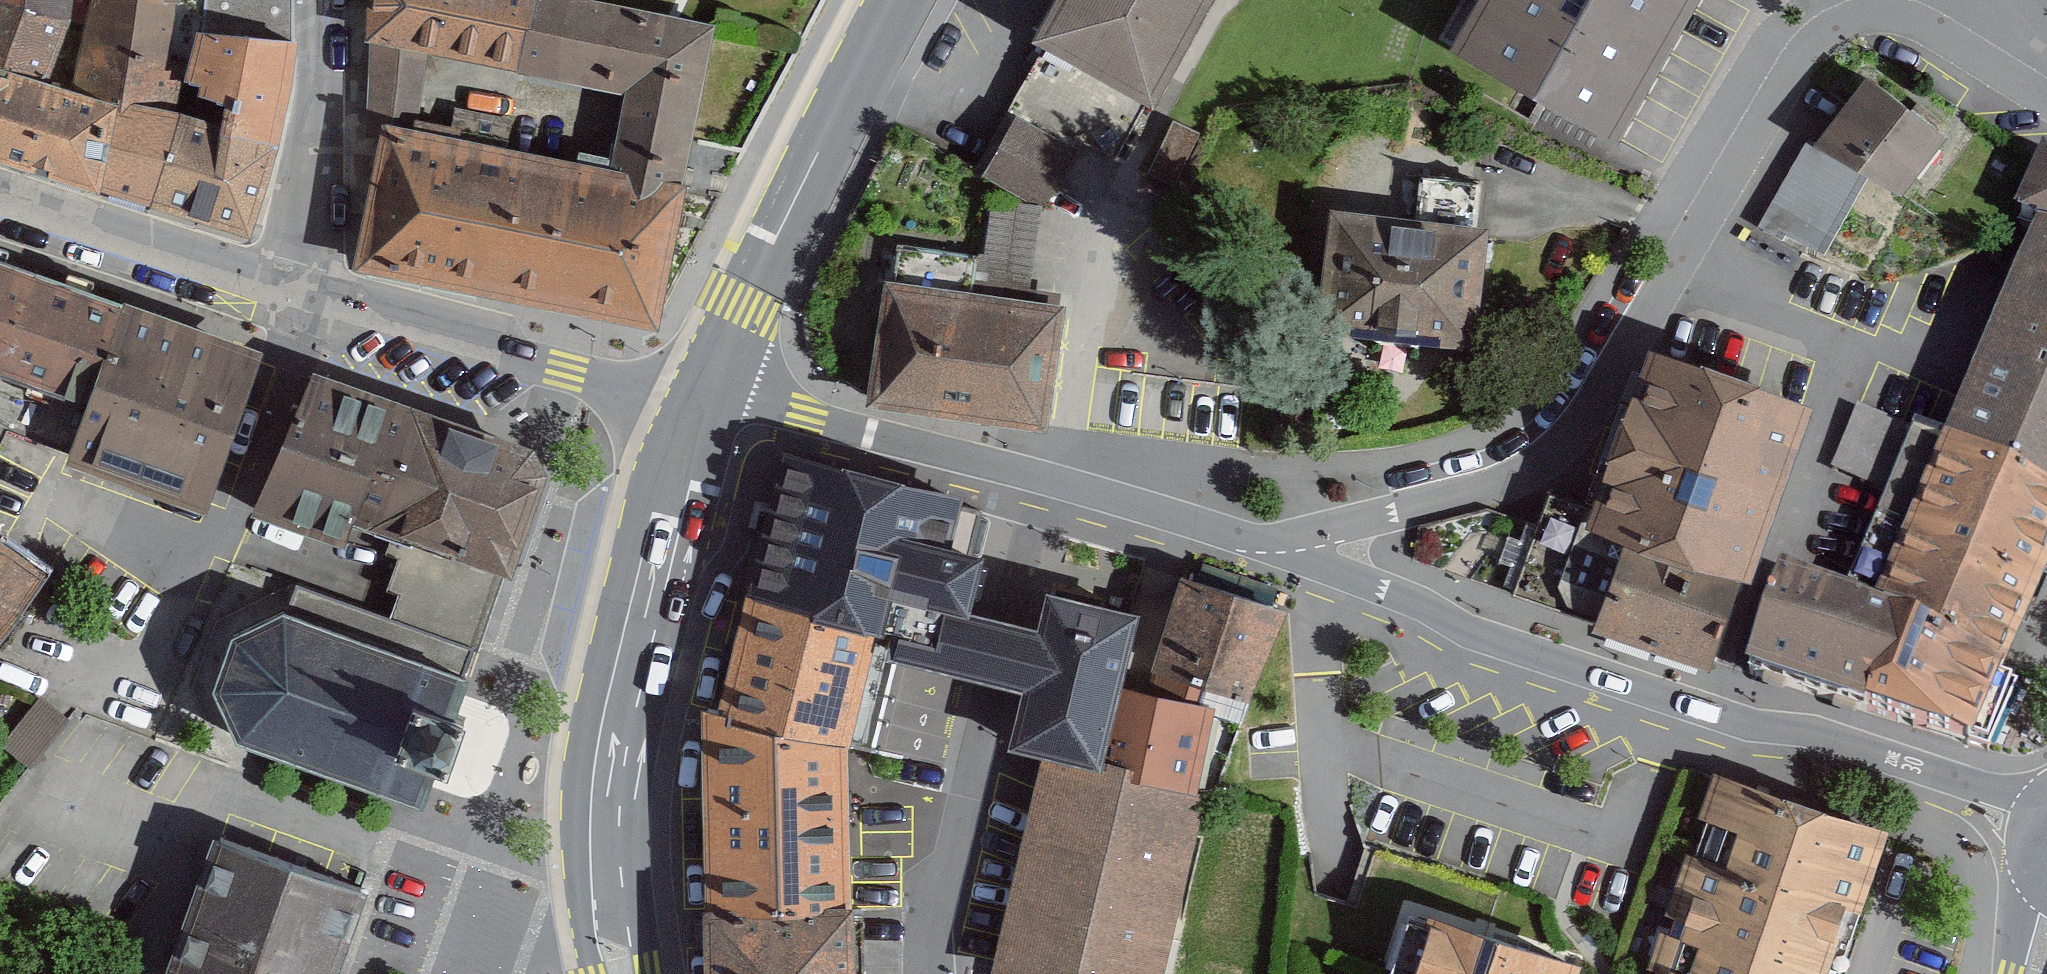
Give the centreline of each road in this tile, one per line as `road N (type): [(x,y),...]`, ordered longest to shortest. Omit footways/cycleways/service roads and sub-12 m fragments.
road 1 (residential): [(2046,100),(1921,24),(1879,14),(1847,21),(1817,42),(1789,79),(1563,446),(1506,483),(1265,541)]
road 2 (residential): [(2041,809),(1821,732),(1752,726),(1472,631),(1419,600),(1265,541)]
road 3 (primary): [(701,396),(634,653),(609,785),(621,973)]
road 4 (residential): [(1040,475),(956,850),(930,900),(936,973)]
road 5 (primary): [(894,0),(701,396)]
road 6 (residential): [(701,396),(566,369),(291,293)]
road 7 (residential): [(1040,475),(701,396)]
road 8 (residential): [(291,293),(0,199)]
road 9 (residential): [(291,293),(315,0)]
road 10 (residential): [(1265,541),(1040,475)]

